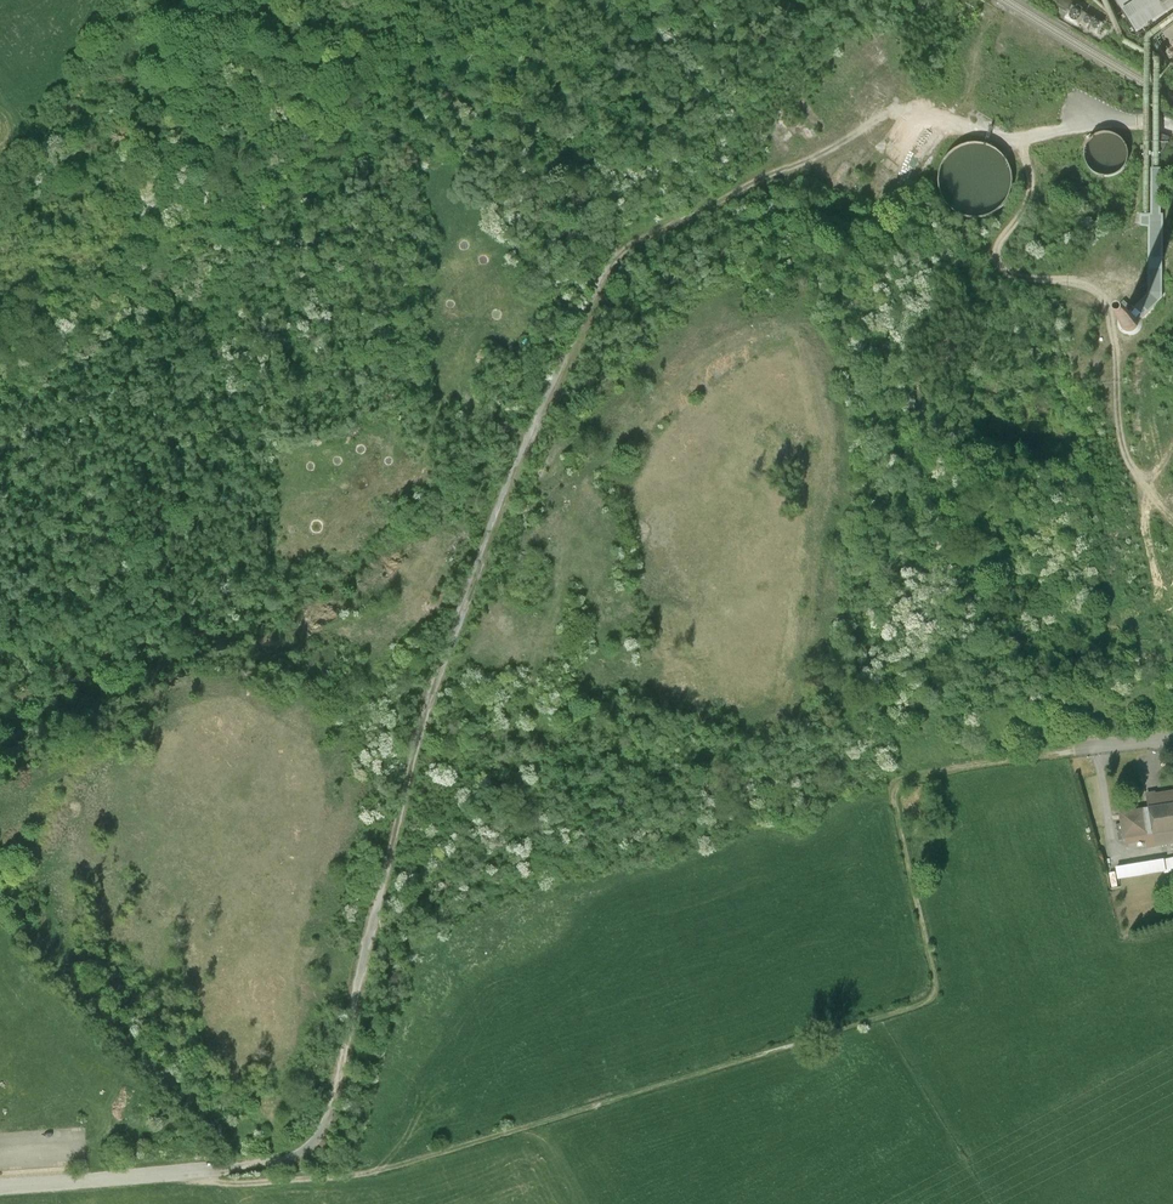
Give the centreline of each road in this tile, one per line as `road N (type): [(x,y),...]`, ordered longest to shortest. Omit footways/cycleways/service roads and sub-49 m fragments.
road 1 (track): [(1172,127),(1130,121),(1016,142),(955,123),(891,118),(731,203),(655,259),(587,333),(519,481),(434,711),(315,1148),(282,1162),(227,1170)]
road 2 (track): [(194,1172),(196,1185),(363,1179),(919,1009),(935,995),(935,977),(895,792),(910,778),(1068,757)]
road 3 (track): [(1016,142),(1034,165),(995,254),(1036,281),(1093,289),(1107,306),(1122,361),(1115,417),(1125,473),(1156,519),(1172,525)]

